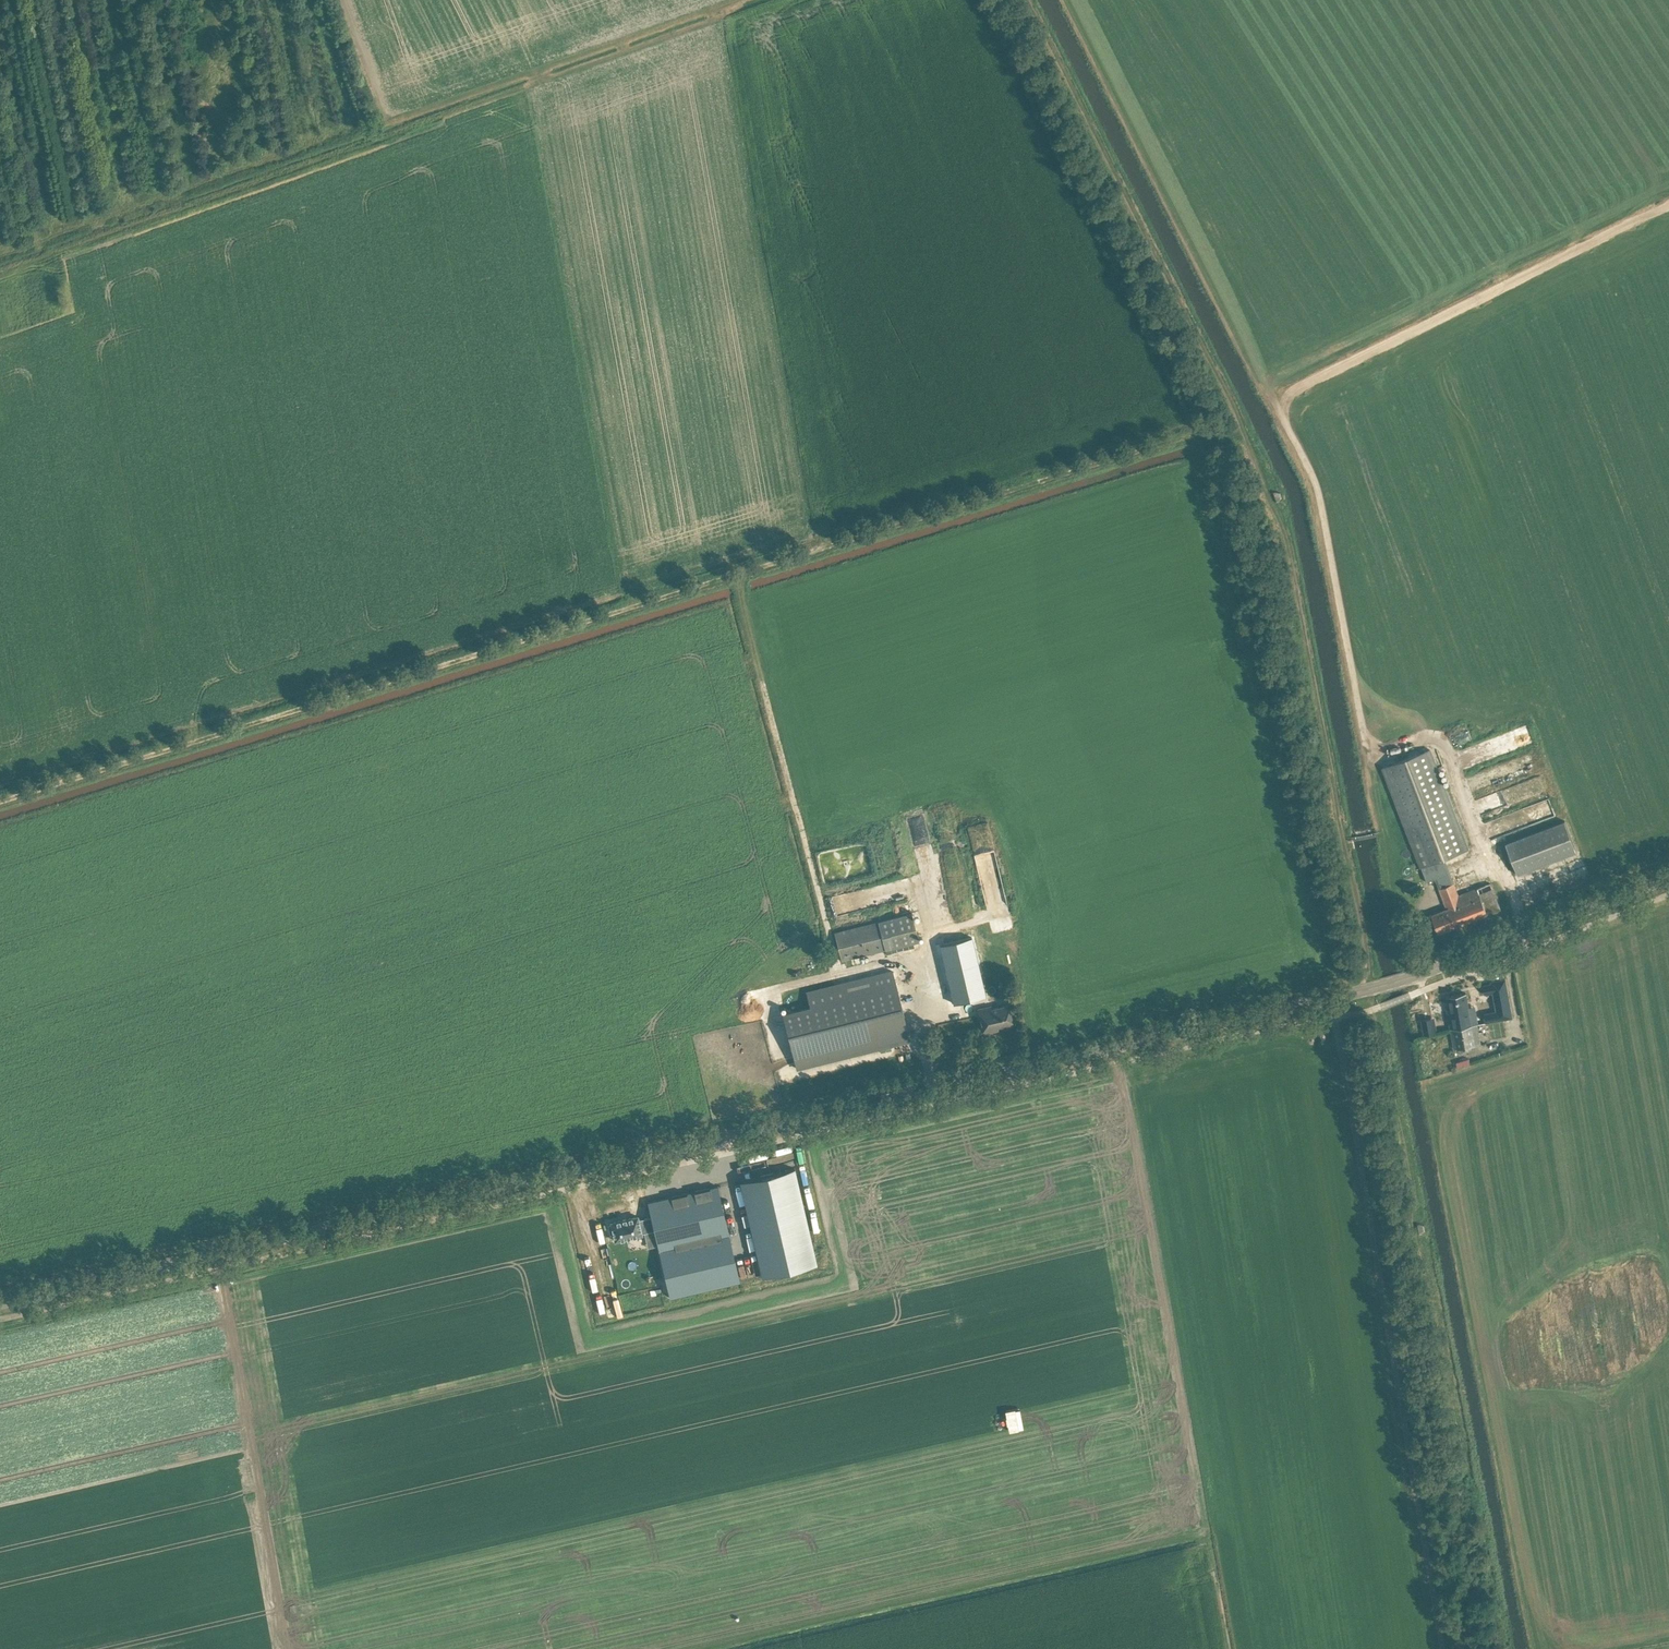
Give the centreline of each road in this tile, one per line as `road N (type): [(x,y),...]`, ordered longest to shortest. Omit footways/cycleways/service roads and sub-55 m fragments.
road 1 (tertiary): [(0,1303),(1331,997)]
road 2 (track): [(1243,418),(0,799)]
road 3 (track): [(1668,208),(1375,351),(1282,407),(1315,485),(1370,754)]
road 4 (unclassified): [(1442,1648),(1331,997)]
road 5 (track): [(1367,989),(1368,939),(1283,501),(1243,418)]
road 6 (track): [(1243,418),(1027,0)]
road 7 (track): [(836,968),(737,572)]
road 8 (tertiary): [(1331,997),(1406,979),(1668,876)]

